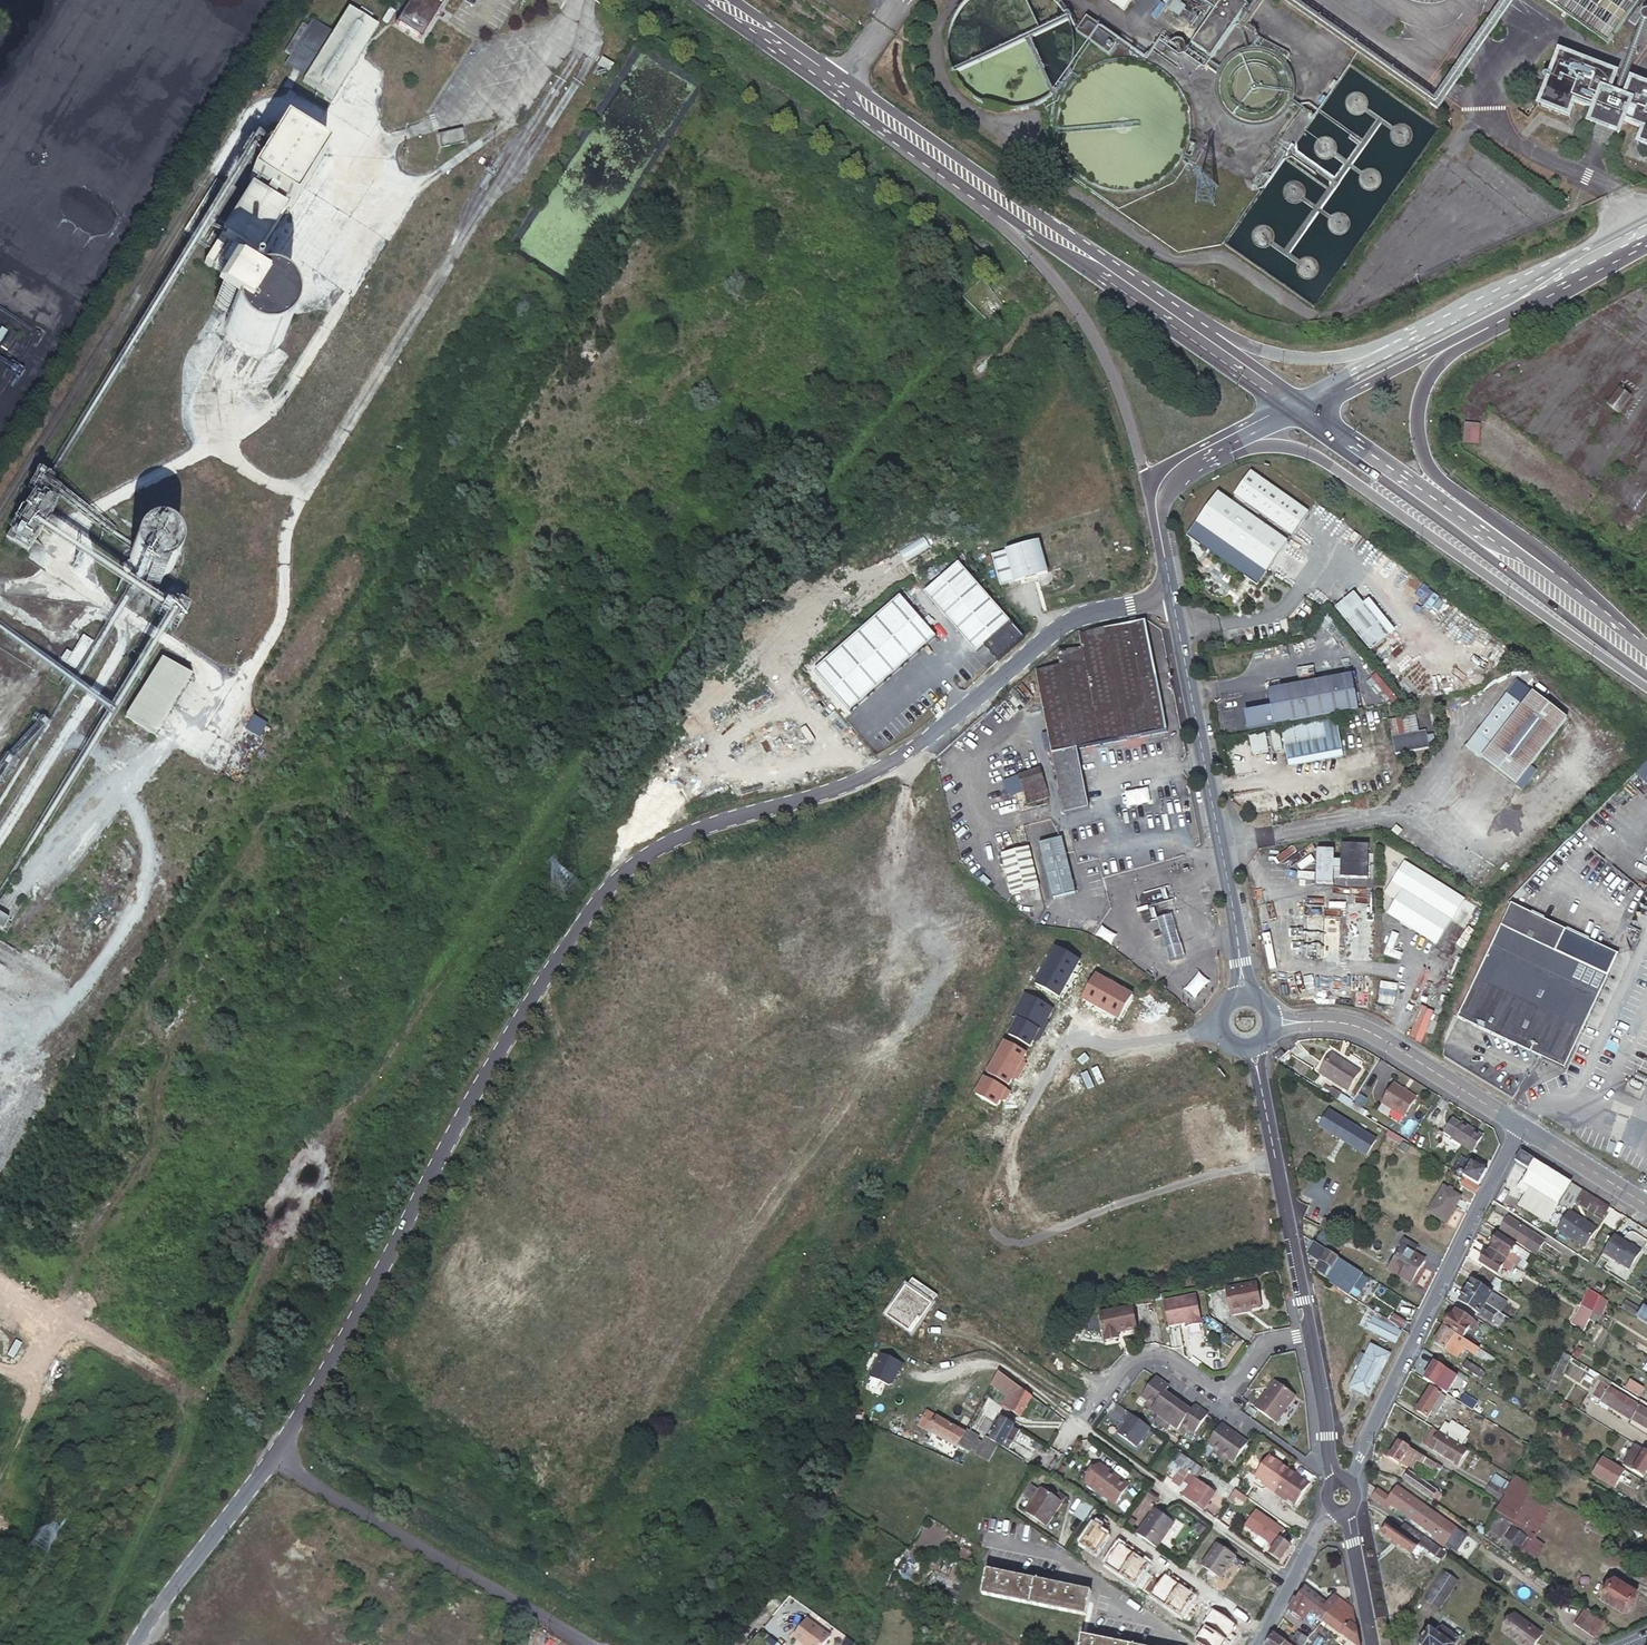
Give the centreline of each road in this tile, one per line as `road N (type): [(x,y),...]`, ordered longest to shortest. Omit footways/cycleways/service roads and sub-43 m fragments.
road 1 (unclassified): [(1171,596),(1067,616),(920,742),(876,768),(669,837),(611,878),(581,914),(447,1136),(276,1459)]
road 2 (residential): [(1217,1030),(1118,1046),(1070,1043),(997,1168),(985,1222),(1007,1242),(1031,1242),(1110,1207),(1273,1165)]
road 3 (tertiary): [(1225,439),(1300,449),(1340,472),(1646,688)]
road 4 (tertiary): [(1171,596),(1236,994)]
road 5 (residential): [(1351,1482),(1520,1125)]
road 6 (residential): [(593,1644),(276,1459)]
road 7 (tertiary): [(983,193),(1056,279),(1104,357),(1154,501)]
road 8 (tertiary): [(983,193),(709,0)]
road 9 (residential): [(1077,1422),(1131,1360),(1151,1352),(1225,1394),(1264,1345),(1309,1334)]
road 10 (tertiary): [(1478,317),(1327,358),(1285,359),(1191,338)]
road 11 (residential): [(1268,1017),(1355,1027),(1520,1125)]
road 12 (residential): [(1077,1422),(1294,1580)]
road 13 (tertiary): [(1191,338),(983,193)]
road 14 (unclassified): [(276,1459),(135,1644)]
road 15 (secondary): [(1467,532),(1495,563),(1646,677)]
road 16 (secondary): [(1437,511),(1413,415),(1431,371),(1478,317)]
road 17 (secondary): [(1646,652),(1525,560),(1467,532)]
road 18 (secondary): [(1290,408),(1478,317)]
road 19 (secondary): [(1478,317),(1646,228)]
road 20 (secondary): [(1437,511),(1290,408)]
road 21 (tertiary): [(1273,1165),(1309,1334)]
road 22 (residential): [(1520,1125),(1646,1205)]
road 23 (tertiary): [(1309,1334),(1336,1480)]
road 24 (tertiary): [(1345,1512),(1372,1644)]
road 25 (tertiary): [(1290,408),(1191,338)]
road 26 (tertiary): [(1250,1046),(1273,1165)]

